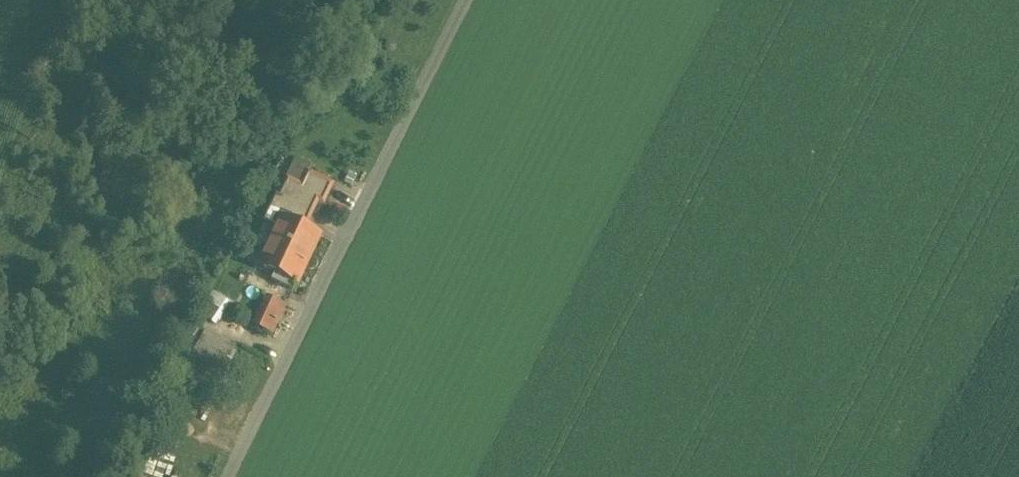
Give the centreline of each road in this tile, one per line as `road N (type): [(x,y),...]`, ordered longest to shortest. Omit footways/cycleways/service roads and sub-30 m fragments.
road 1 (unclassified): [(465,0),(228,476)]

